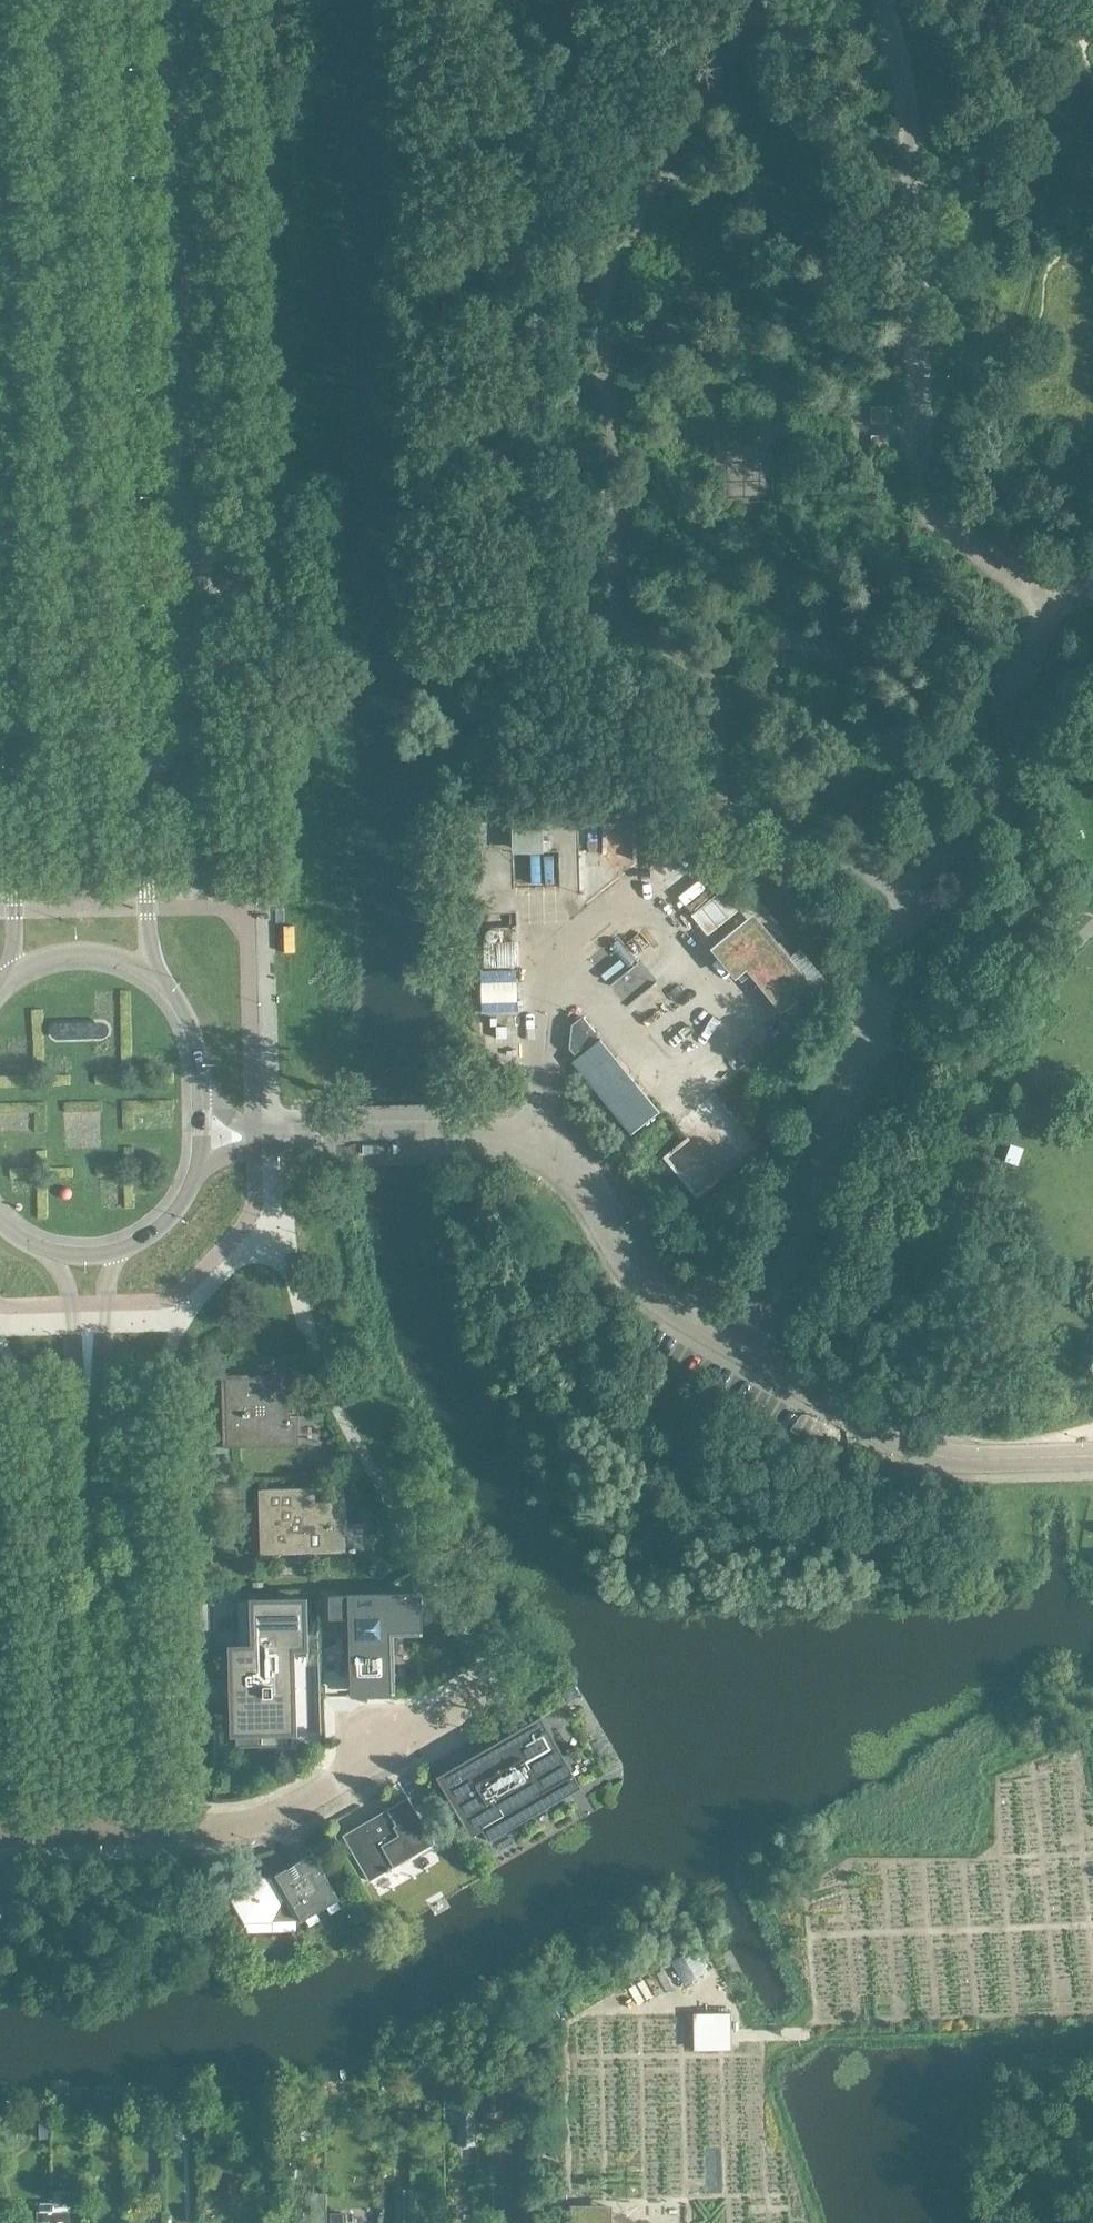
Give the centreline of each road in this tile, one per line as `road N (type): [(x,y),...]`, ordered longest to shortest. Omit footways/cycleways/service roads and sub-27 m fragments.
road 1 (tertiary): [(158,974),(147,911),(121,0)]
road 2 (tertiary): [(2,0),(16,430),(17,969)]
road 3 (tertiary): [(1068,1457),(970,1460),(910,1445),(754,1357),(655,1296),(578,1170),(531,1145),(455,1137),(255,1138)]
road 4 (residential): [(98,1835),(223,1833),(277,1818),(492,1690)]
road 5 (residential): [(98,1835),(90,1431)]
road 6 (residential): [(90,1431),(120,1251)]
road 7 (residential): [(56,1254),(90,1431)]
road 8 (tertiary): [(158,974),(85,950),(17,969)]
road 9 (tertiary): [(203,1094),(194,1032),(158,974)]
road 10 (track): [(723,810),(619,889)]

